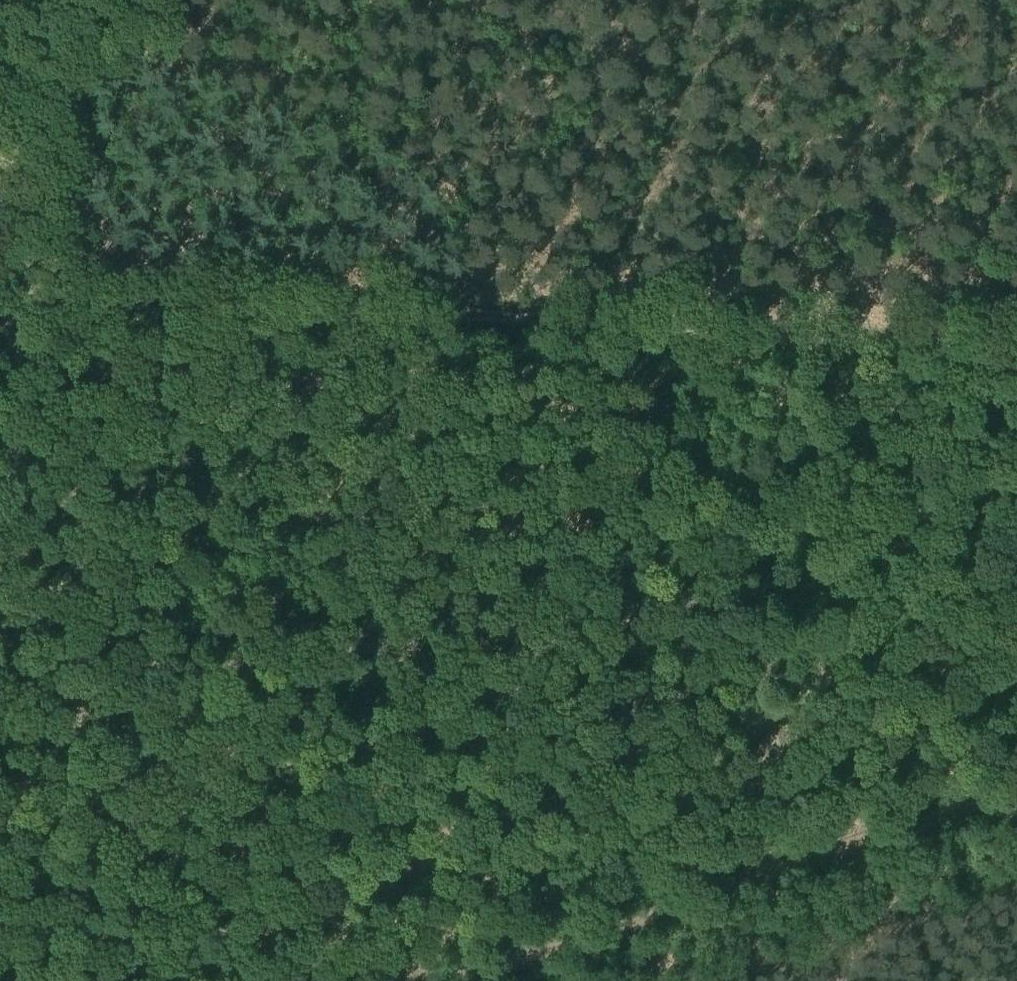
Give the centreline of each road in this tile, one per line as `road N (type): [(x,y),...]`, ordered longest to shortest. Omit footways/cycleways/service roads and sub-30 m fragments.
road 1 (track): [(0,292),(1016,351)]
road 2 (track): [(739,593),(0,696)]
road 3 (track): [(1016,791),(451,980)]
road 4 (track): [(803,863),(672,331)]
road 5 (track): [(14,694),(12,293)]

